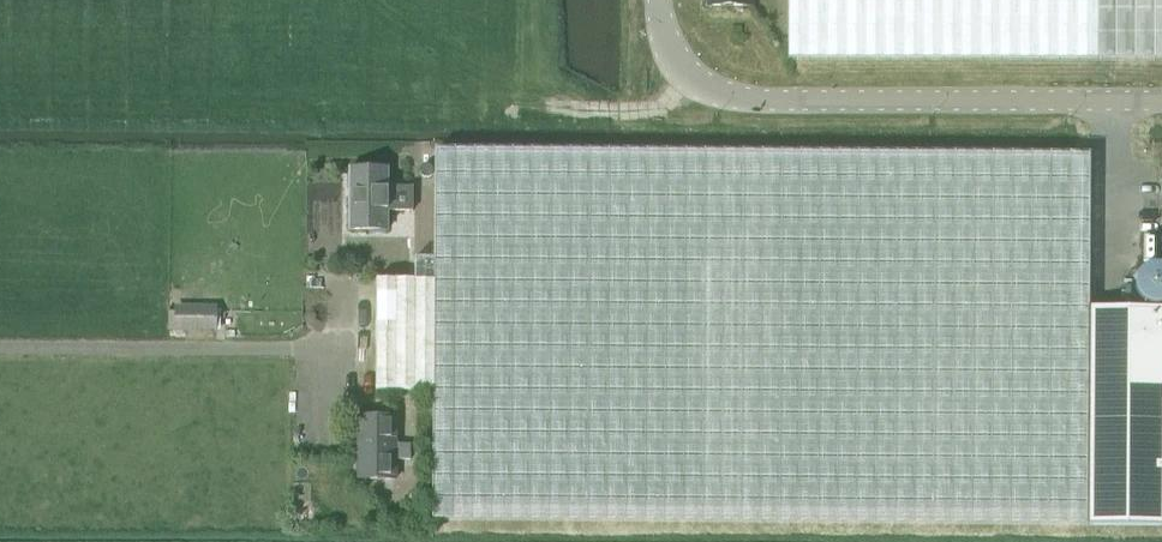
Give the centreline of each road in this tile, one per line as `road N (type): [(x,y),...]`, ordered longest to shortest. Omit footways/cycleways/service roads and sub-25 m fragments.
road 1 (unclassified): [(1161,99),(729,96),(675,65),(656,0)]

